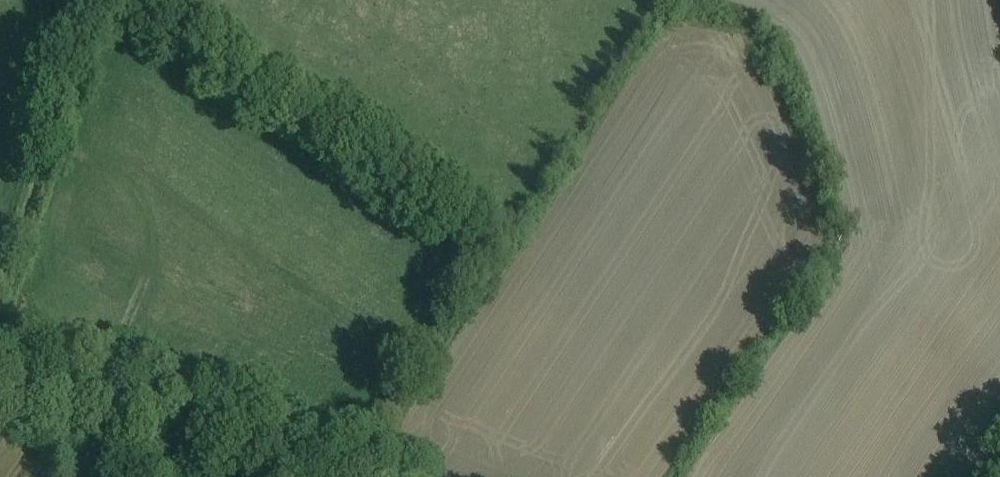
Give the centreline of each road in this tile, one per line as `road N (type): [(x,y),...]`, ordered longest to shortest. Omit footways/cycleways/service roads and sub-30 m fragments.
road 1 (tertiary): [(0,386),(301,476)]

